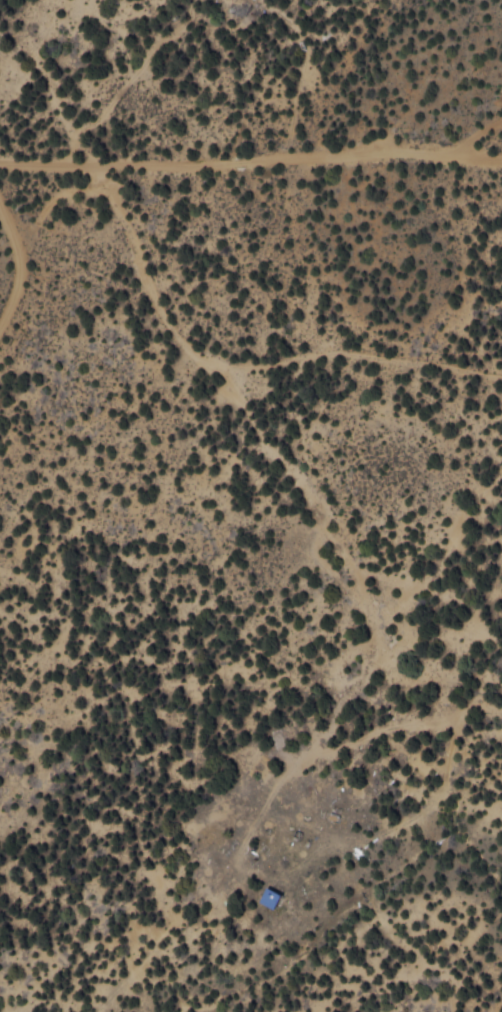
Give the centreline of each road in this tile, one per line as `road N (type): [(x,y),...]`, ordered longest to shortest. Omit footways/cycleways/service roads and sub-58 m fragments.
road 1 (residential): [(51,1011),(116,965),(285,790),(338,711),(375,605),(354,488),(285,398),(275,330)]
road 2 (residential): [(275,330),(58,54),(31,0)]
road 3 (residential): [(501,431),(345,635)]
road 4 (residential): [(275,330),(501,342)]

